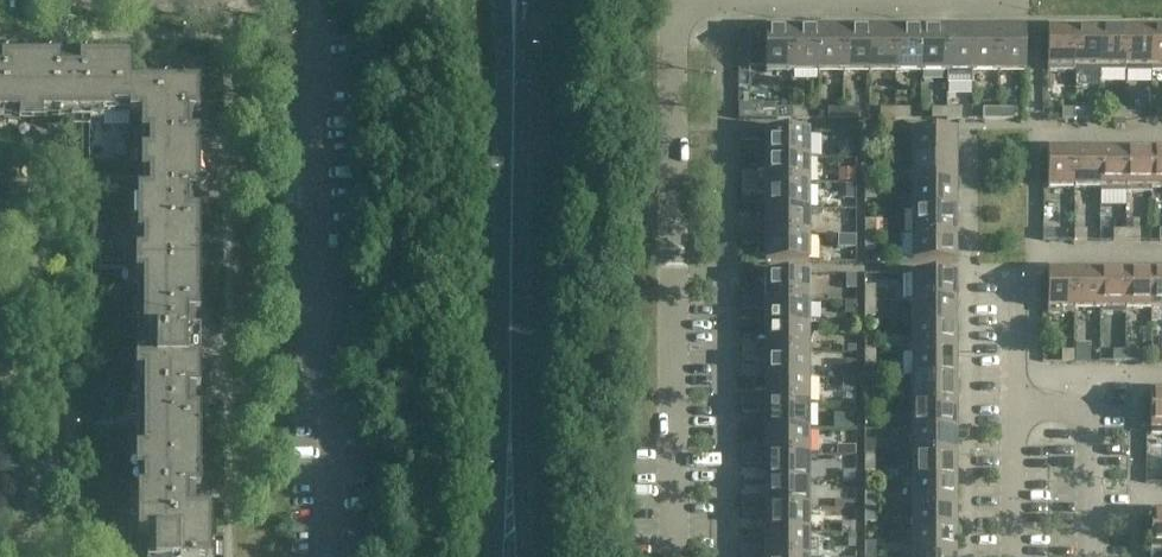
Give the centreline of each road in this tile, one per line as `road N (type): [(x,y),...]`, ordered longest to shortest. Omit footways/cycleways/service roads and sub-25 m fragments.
road 1 (residential): [(667,556),(664,126),(680,6),(984,2)]
road 2 (residential): [(330,556),(333,402),(314,12),(76,0)]
road 3 (tertiary): [(511,405),(514,0)]
road 4 (residential): [(1082,556),(1080,395),(1005,389)]
road 5 (residential): [(1005,389),(1003,156)]
road 6 (residential): [(1007,556),(1005,389)]
road 7 (tertiary): [(511,405),(495,556)]
road 8 (tertiary): [(522,556),(511,405)]

